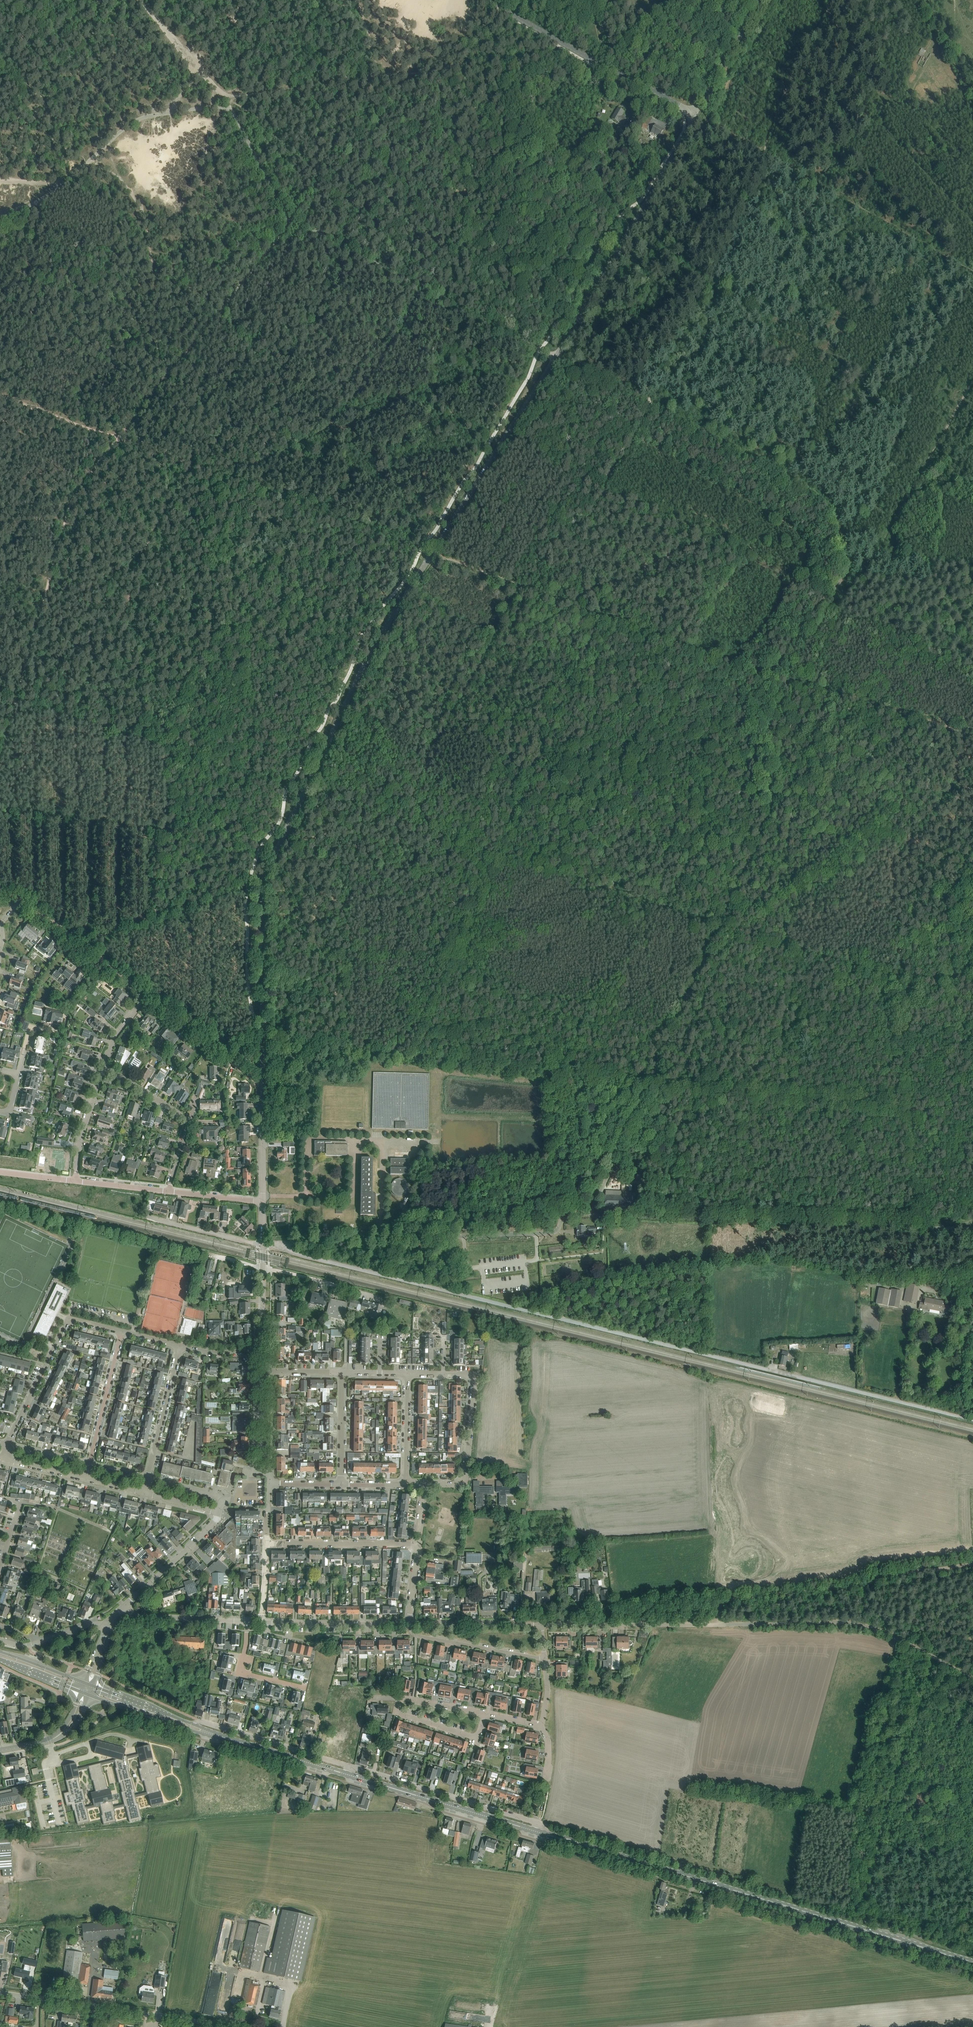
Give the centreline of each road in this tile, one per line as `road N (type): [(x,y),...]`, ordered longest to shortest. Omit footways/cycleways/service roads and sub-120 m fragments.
road 1 (tertiary): [(263,1082),(266,873),(383,633),(556,357),(692,123),(690,111)]
road 2 (residential): [(280,1244),(972,1420)]
road 3 (unclassified): [(972,1676),(903,1638),(835,1622),(541,1624)]
road 4 (track): [(773,675),(757,721),(770,813),(646,1086)]
road 5 (track): [(648,406),(817,496),(833,515),(842,576),(773,675)]
road 6 (track): [(219,1052),(213,912),(170,837),(0,816)]
road 7 (track): [(298,227),(648,406)]
road 8 (primary): [(972,1962),(607,1852)]
road 9 (unclassified): [(382,1239),(554,1232),(568,1214),(640,1216)]
road 10 (track): [(909,1114),(646,1086)]
road 11 (track): [(742,933),(889,981),(972,982)]
road 12 (unclassified): [(232,2026),(0,1993)]
road 13 (tertiary): [(690,111),(486,0)]
road 14 (track): [(773,675),(972,738)]
road 15 (residential): [(539,1832),(537,1823),(350,1767)]
road 16 (primary): [(539,1832),(348,1775)]
road 17 (residential): [(169,1192),(184,1118),(103,1068)]
road 18 (residential): [(350,1767),(194,1725)]
road 19 (unclassified): [(146,996),(18,902)]
road 20 (residential): [(267,1543),(418,1544)]
road 21 (unclassified): [(409,1624),(262,1622)]
road 22 (unclassified): [(263,1082),(146,996)]
road 23 (track): [(99,152),(146,120),(232,101)]
road 24 (residential): [(545,1659),(416,1635),(409,1624)]
road 25 (primary): [(348,1775),(215,1735)]
road 26 (residential): [(180,1346),(147,1480)]
road 27 (track): [(646,1086),(592,1213)]
road 28 (residential): [(89,1466),(121,1332)]
road 29 (residential): [(8,1446),(66,1325)]
road 30 (tertiary): [(764,0),(690,111)]
road 31 (tertiary): [(125,1606),(219,1512)]
road 32 (track): [(232,101),(287,221)]
road 33 (unclassified): [(541,1624),(409,1624)]
road 34 (primary): [(89,1696),(215,1735)]
road 35 (track): [(401,76),(321,176)]
road 36 (unclassified): [(247,1621),(137,1616),(125,1606)]
road 37 (track): [(0,229),(99,152)]
road 38 (residential): [(484,1714),(471,1736),(400,1712),(402,1701),(412,1701)]
road 39 (residential): [(380,1298),(263,1268)]

